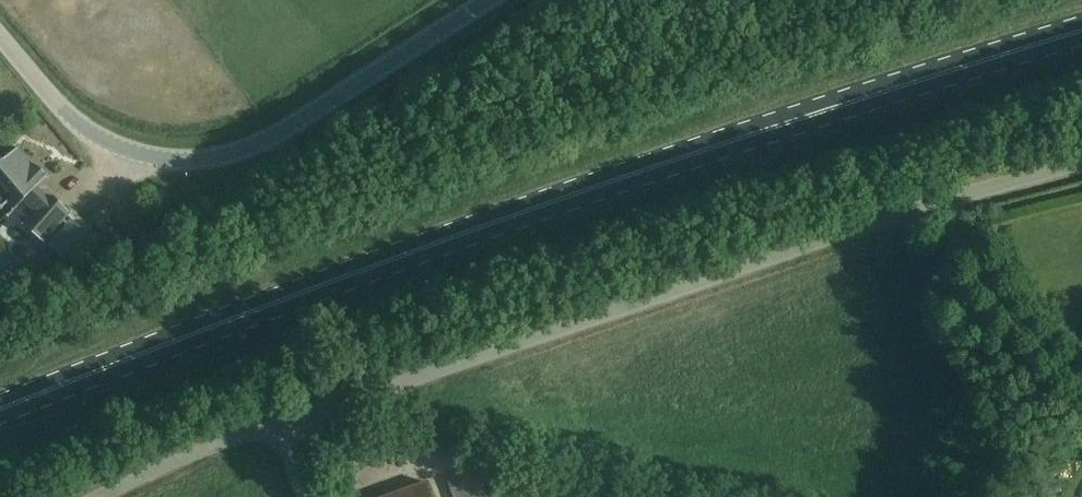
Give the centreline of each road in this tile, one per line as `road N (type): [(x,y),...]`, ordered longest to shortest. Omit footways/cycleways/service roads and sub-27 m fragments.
road 1 (primary): [(0,411),(645,170),(1081,32)]
road 2 (unclassified): [(278,425),(843,234),(1081,163)]
road 3 (unclassified): [(493,0),(266,142),(188,162),(134,155),(81,128),(0,38)]
road 4 (unclassified): [(102,496),(278,425)]

